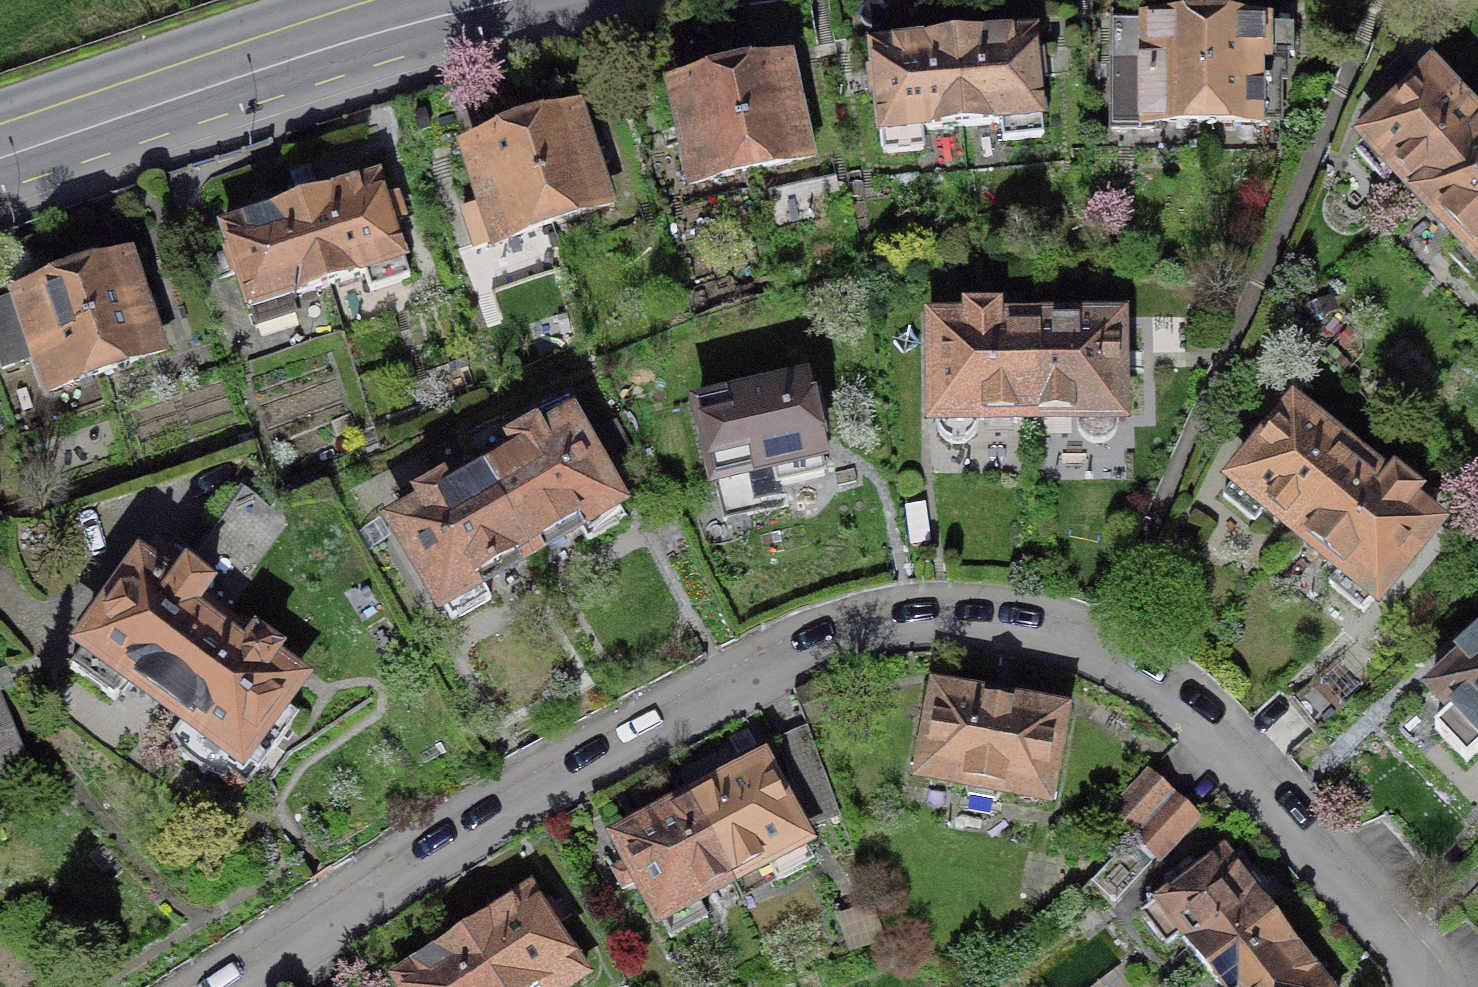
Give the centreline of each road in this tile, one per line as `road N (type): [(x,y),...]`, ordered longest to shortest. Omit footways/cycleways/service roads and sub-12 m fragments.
road 1 (residential): [(1421,986),(1175,706),(1096,658),(969,628),(869,635),(786,666),(478,833),(240,986)]
road 2 (secondary): [(0,149),(471,0)]

